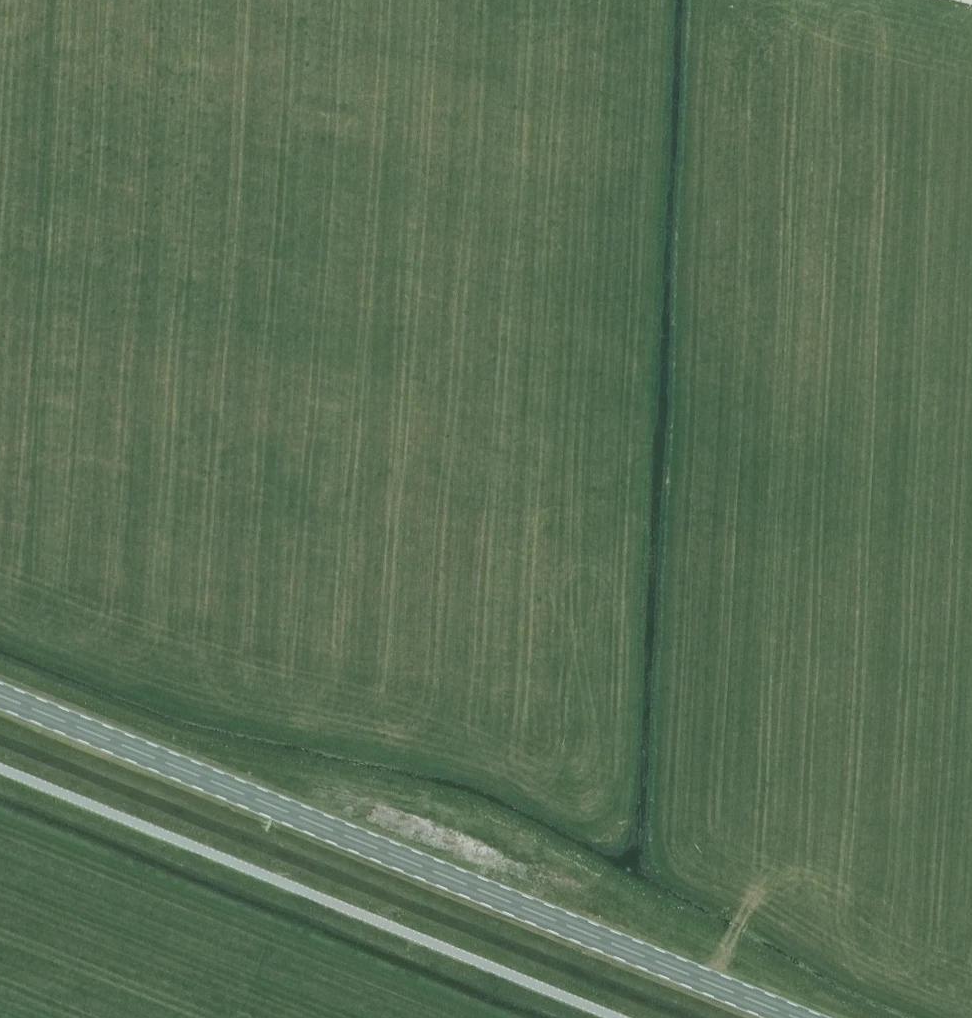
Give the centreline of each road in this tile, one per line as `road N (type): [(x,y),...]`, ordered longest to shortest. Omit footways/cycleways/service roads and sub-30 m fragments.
road 1 (primary): [(798,1017),(0,695)]

